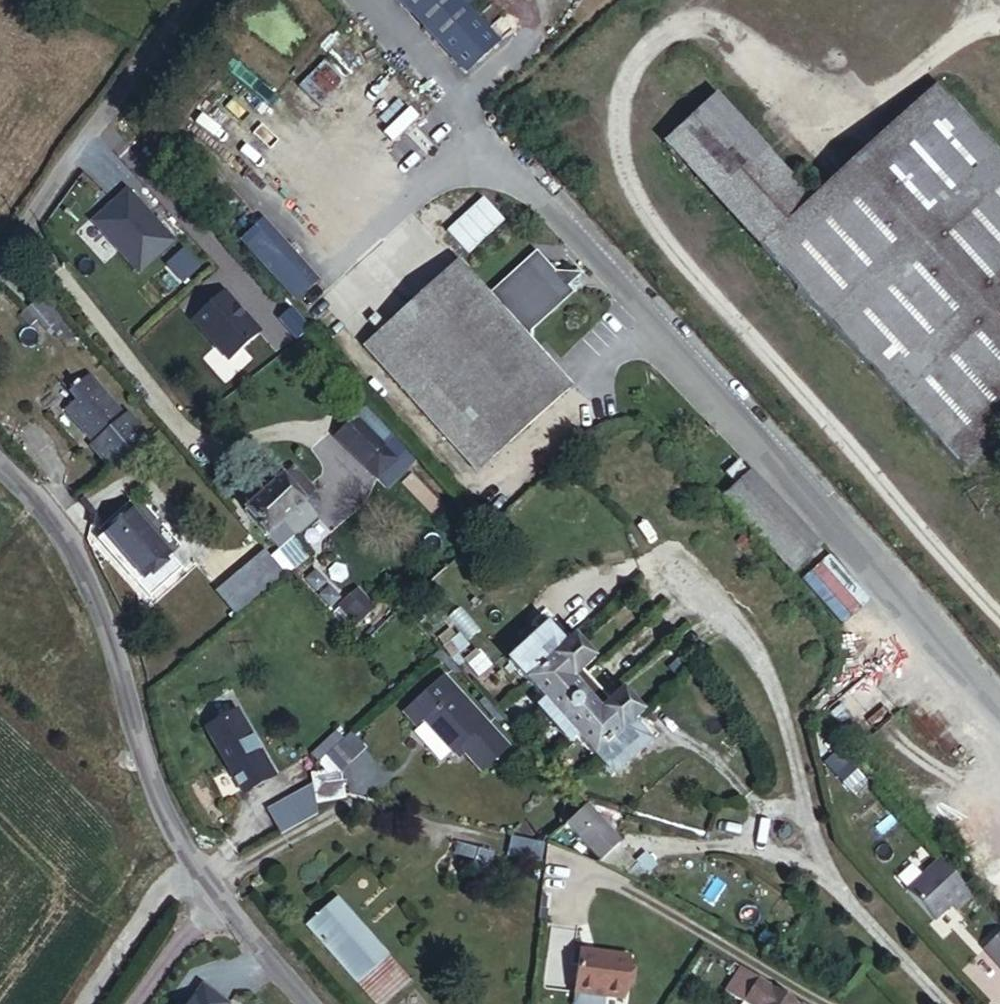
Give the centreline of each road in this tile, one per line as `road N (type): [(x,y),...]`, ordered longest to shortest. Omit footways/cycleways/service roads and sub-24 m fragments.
road 1 (residential): [(999,718),(499,147)]
road 2 (unclassified): [(0,466),(77,557),(166,815),(186,852),(310,1003)]
road 3 (unclassified): [(0,261),(200,0)]

